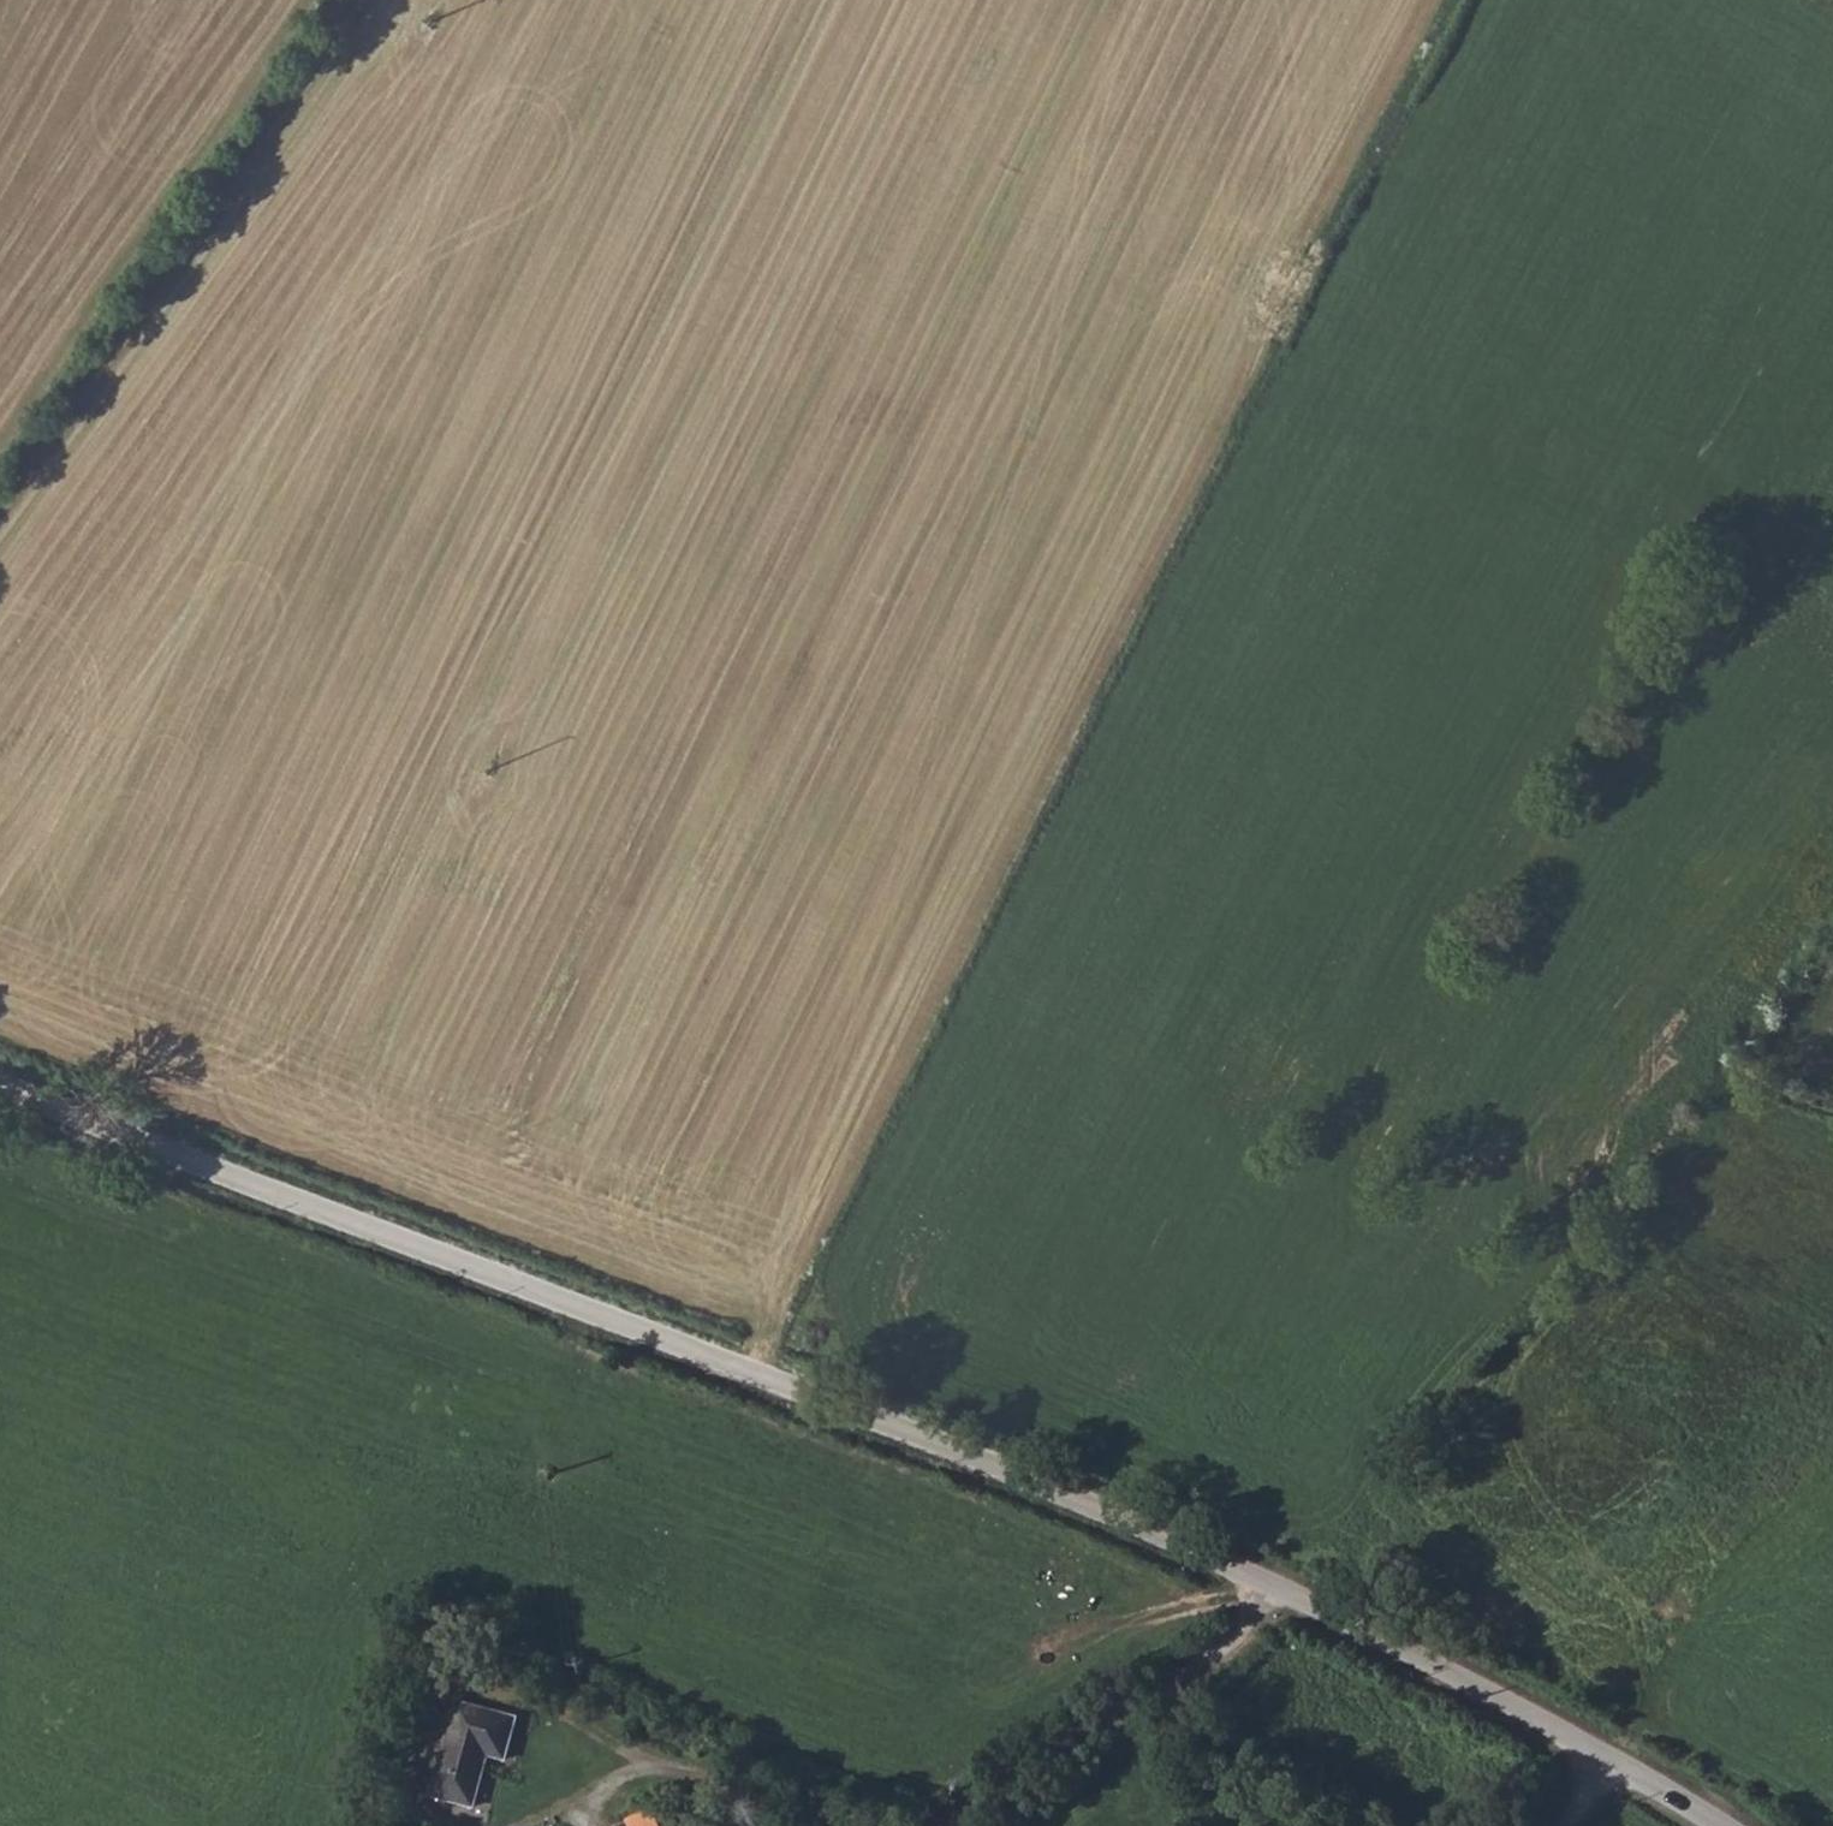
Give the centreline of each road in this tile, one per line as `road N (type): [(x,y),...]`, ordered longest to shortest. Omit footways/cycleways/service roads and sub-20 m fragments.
road 1 (track): [(1463,0),(1199,482),(881,1096),(750,1370)]
road 2 (unclassified): [(0,1081),(750,1370),(1069,1513),(1287,1599)]
road 3 (unclassified): [(1287,1599),(1454,1677),(1711,1825)]
road 4 (unclassified): [(966,1825),(1110,1716),(1287,1599)]
road 5 (track): [(836,1825),(657,1765),(513,1695)]

